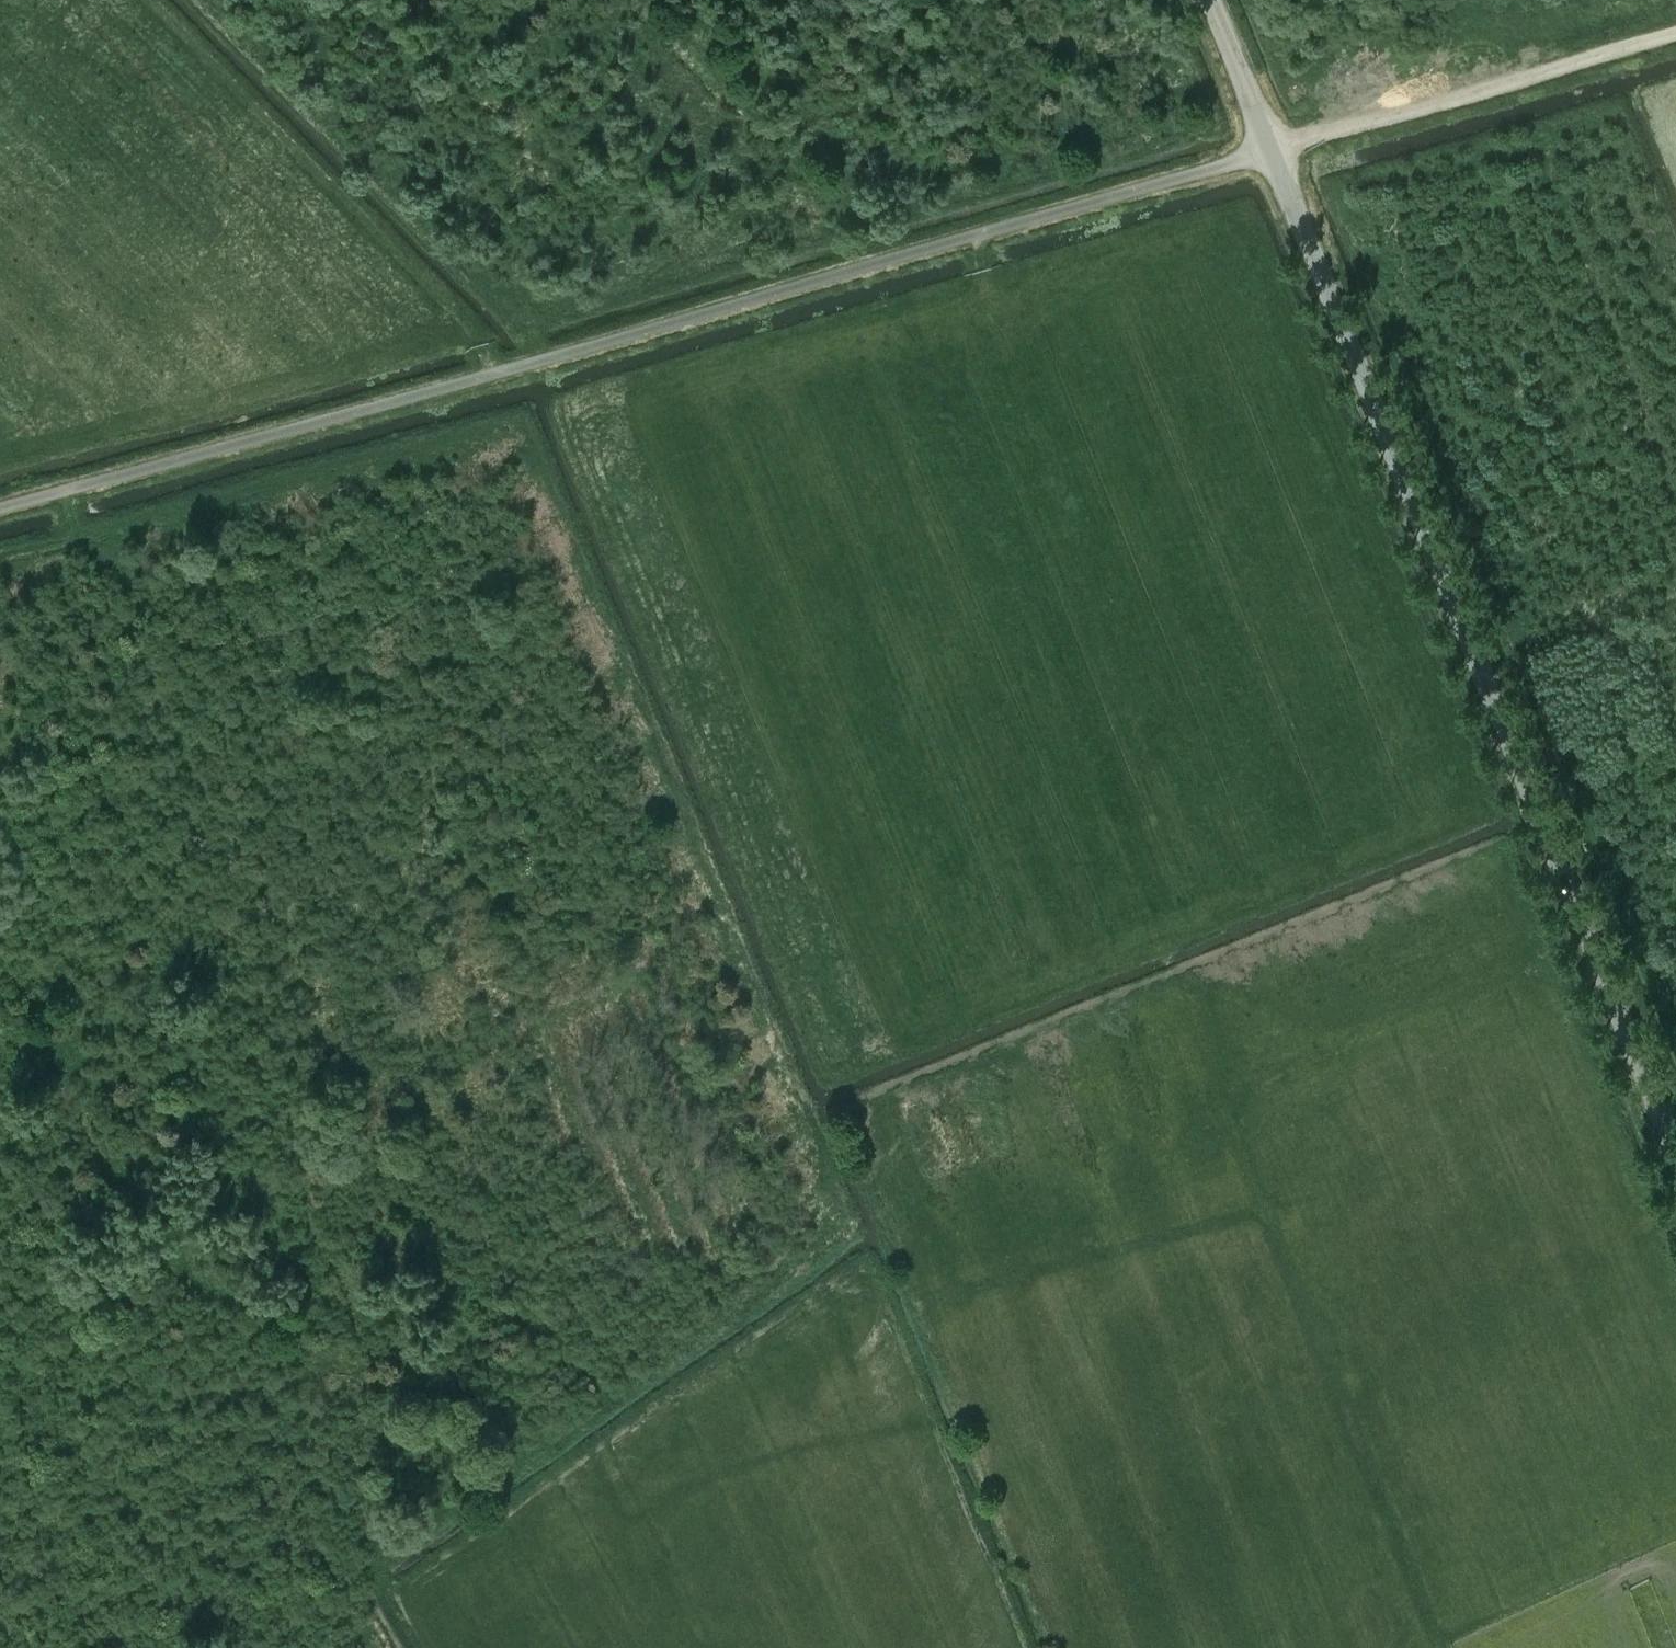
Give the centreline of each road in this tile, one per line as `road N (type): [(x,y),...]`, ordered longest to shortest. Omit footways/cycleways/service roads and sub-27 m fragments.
road 1 (unclassified): [(0,514),(1281,151)]
road 2 (unclassified): [(1675,1133),(1281,151)]
road 3 (track): [(1281,151),(1675,38)]
road 4 (unclassified): [(1281,151),(1222,0)]

